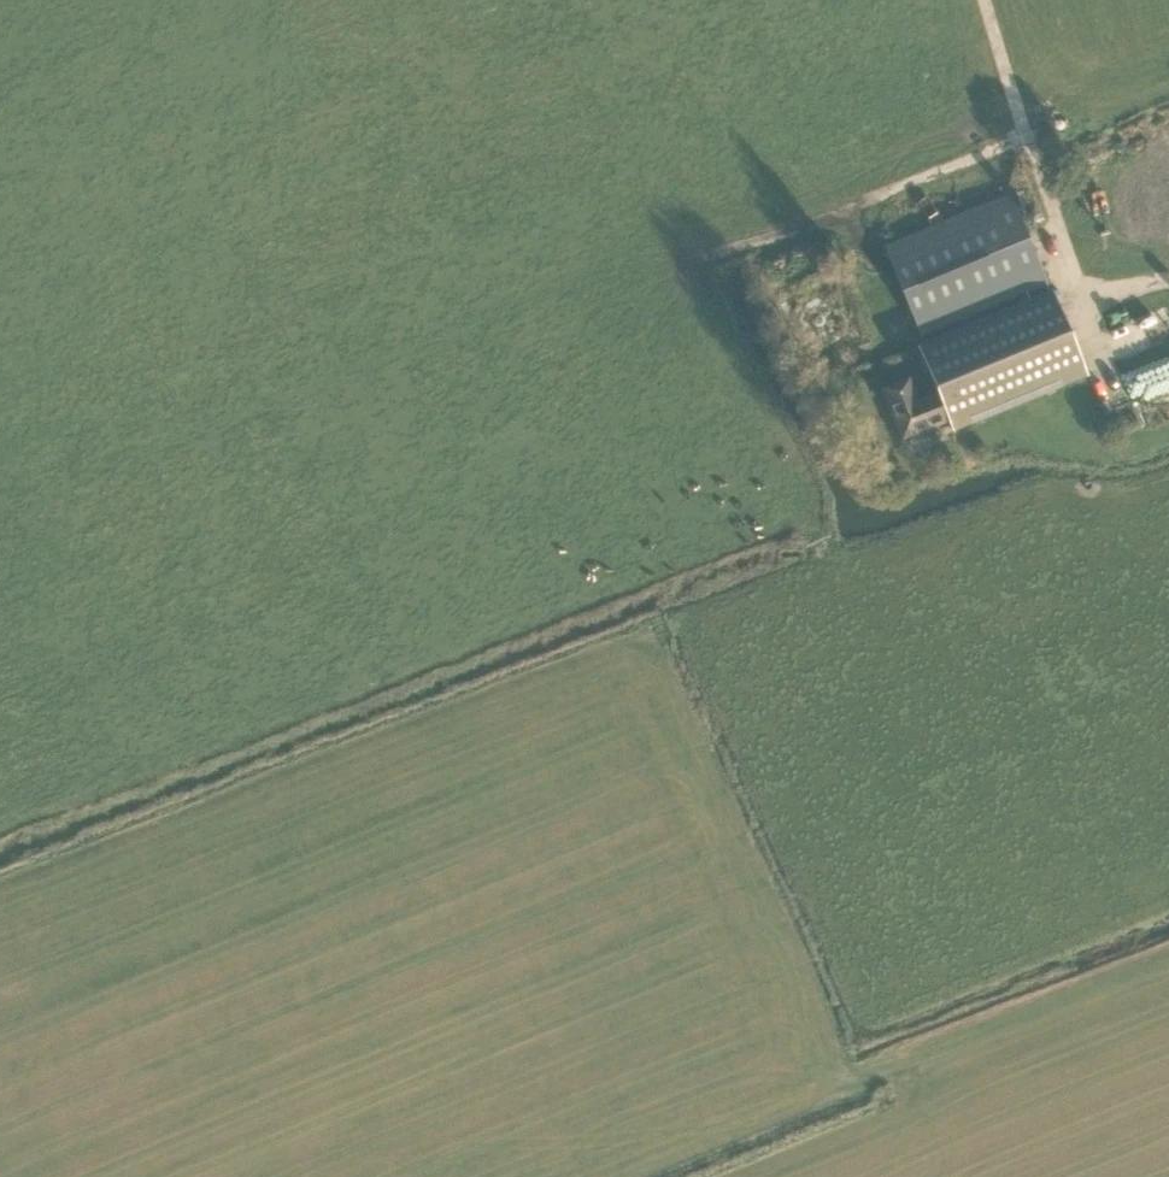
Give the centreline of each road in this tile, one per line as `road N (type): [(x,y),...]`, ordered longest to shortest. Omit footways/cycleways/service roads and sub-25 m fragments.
road 1 (track): [(1168,292),(1087,308),(985,0)]
road 2 (track): [(1168,960),(860,1080)]

